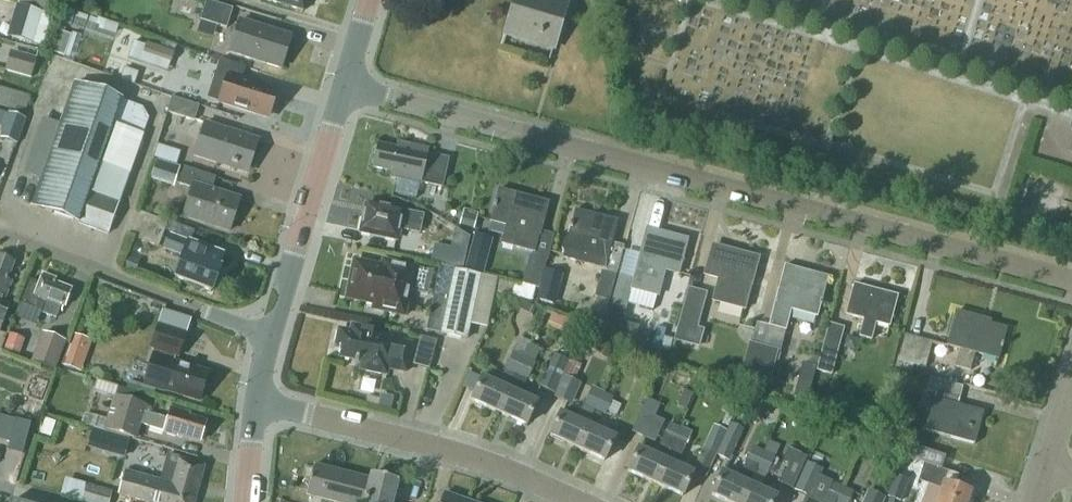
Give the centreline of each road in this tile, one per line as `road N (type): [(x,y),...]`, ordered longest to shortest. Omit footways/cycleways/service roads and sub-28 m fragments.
road 1 (residential): [(1071,280),(346,83)]
road 2 (residential): [(574,501),(502,469),(258,402)]
road 3 (residential): [(270,334),(0,233)]
road 4 (residential): [(270,334),(346,83)]

